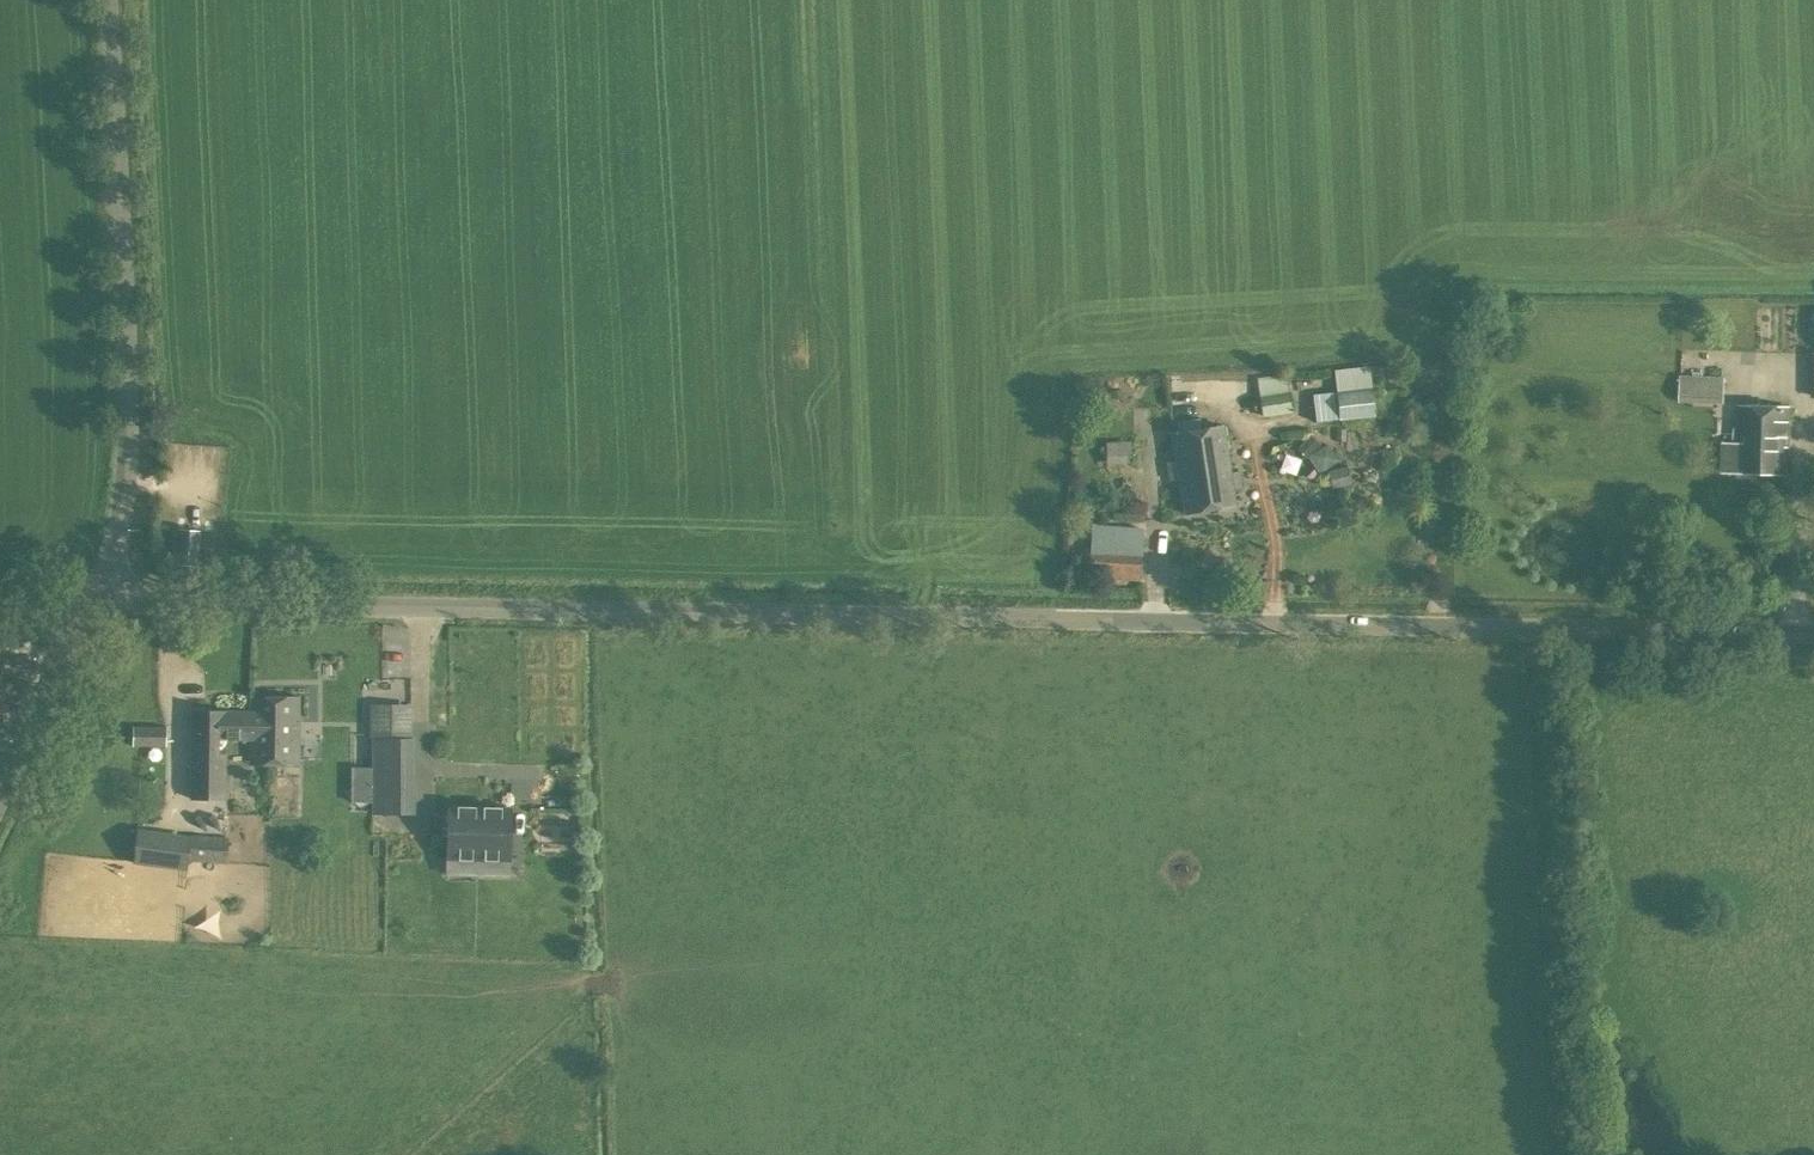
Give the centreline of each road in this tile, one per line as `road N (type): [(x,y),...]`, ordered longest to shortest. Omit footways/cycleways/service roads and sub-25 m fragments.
road 1 (unclassified): [(110,607),(1813,636)]
road 2 (unclassified): [(110,607),(134,467),(115,0)]
road 3 (unclassified): [(0,832),(110,607)]

